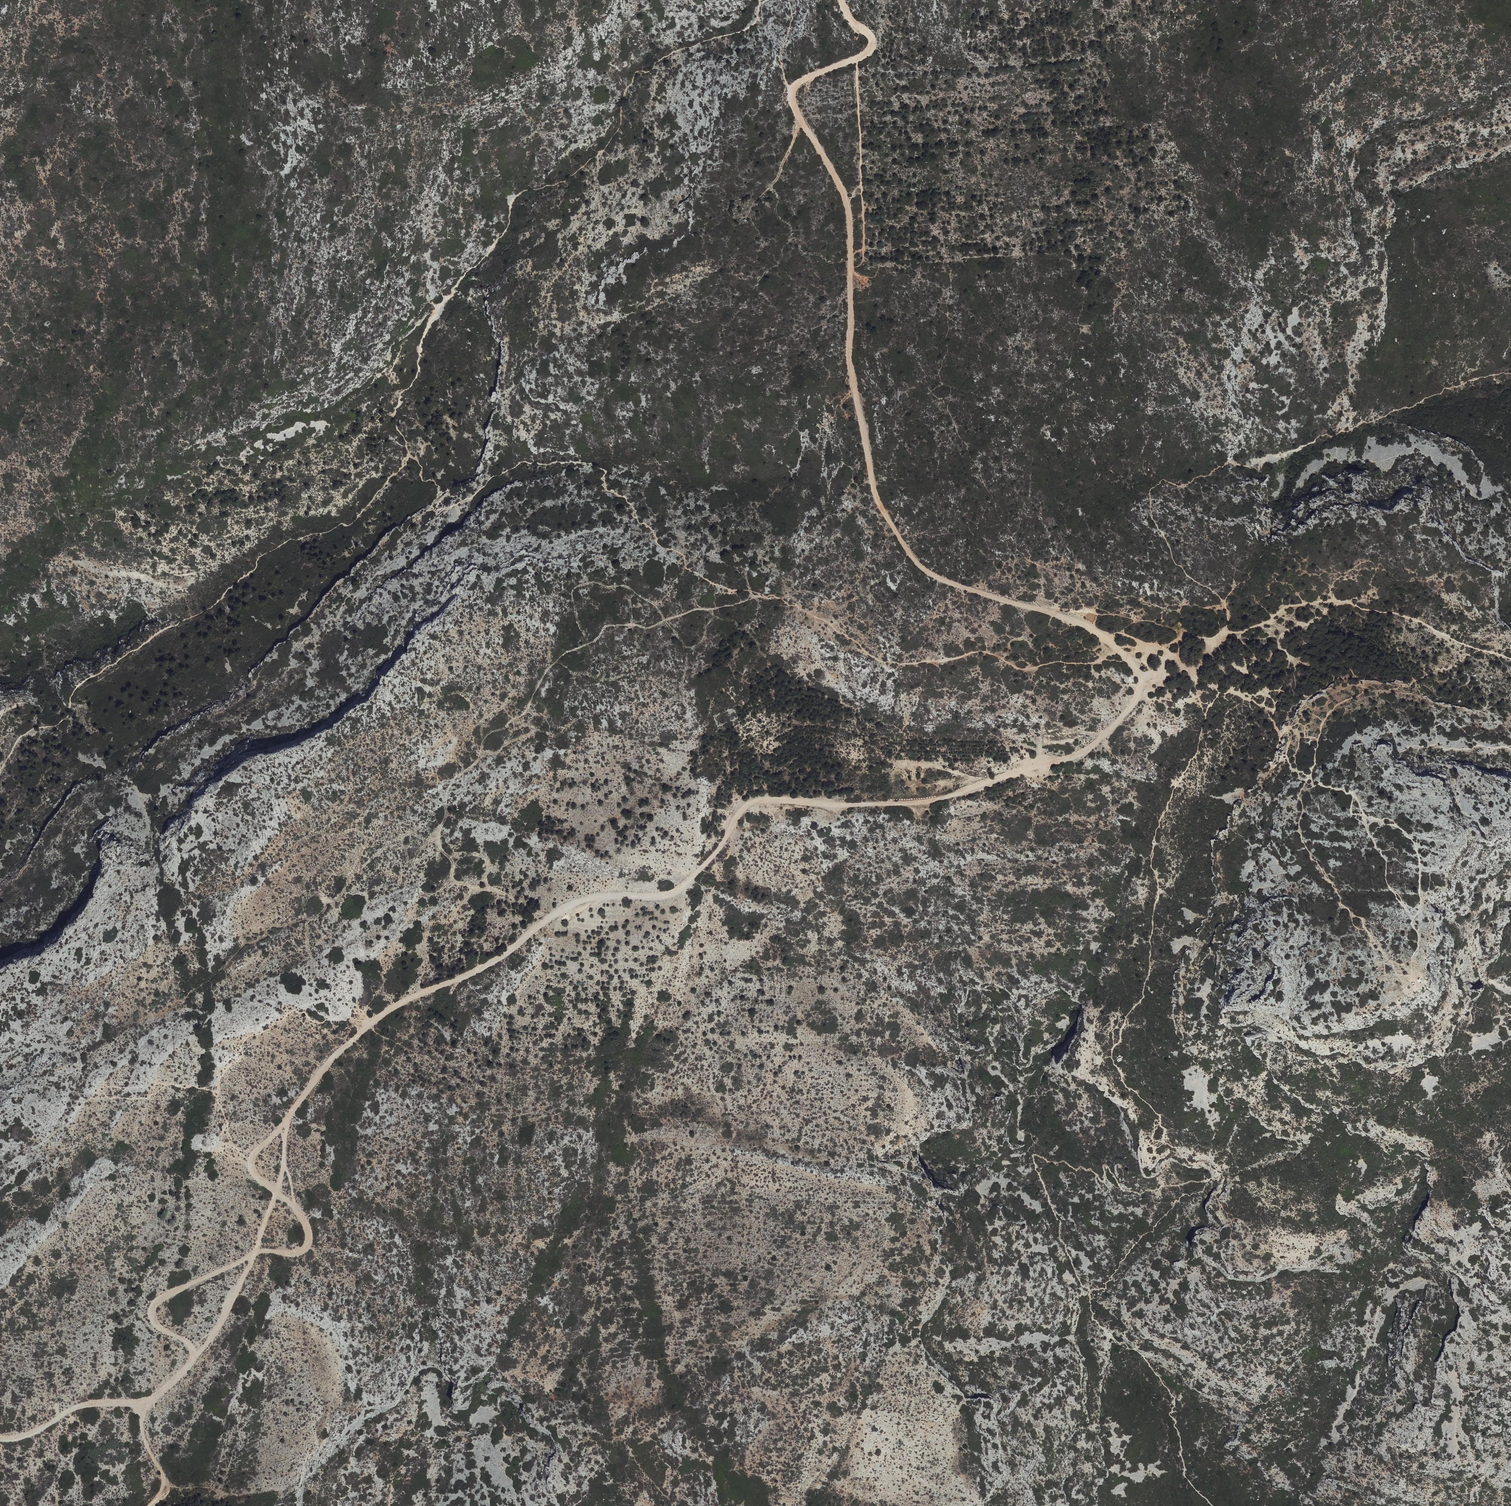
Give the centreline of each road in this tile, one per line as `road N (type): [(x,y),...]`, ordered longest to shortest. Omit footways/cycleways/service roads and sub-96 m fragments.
road 1 (track): [(0,1439),(30,1435),(91,1404),(150,1403),(196,1359),(255,1257),(284,1167),(285,1124),(325,1067),(402,1002),(483,969),(580,901),(683,889),(744,810),(763,802),(836,807),(941,799),(1064,760),(1133,705),(1140,678),(1117,648),(1095,631),(924,571),(873,486),(851,375),(847,199),(790,100),(802,81),(871,43),(842,0)]
road 2 (track): [(285,1124),(251,1163),(312,1236),(297,1253),(261,1253),(160,1300),(152,1314),(158,1329),(196,1359)]

